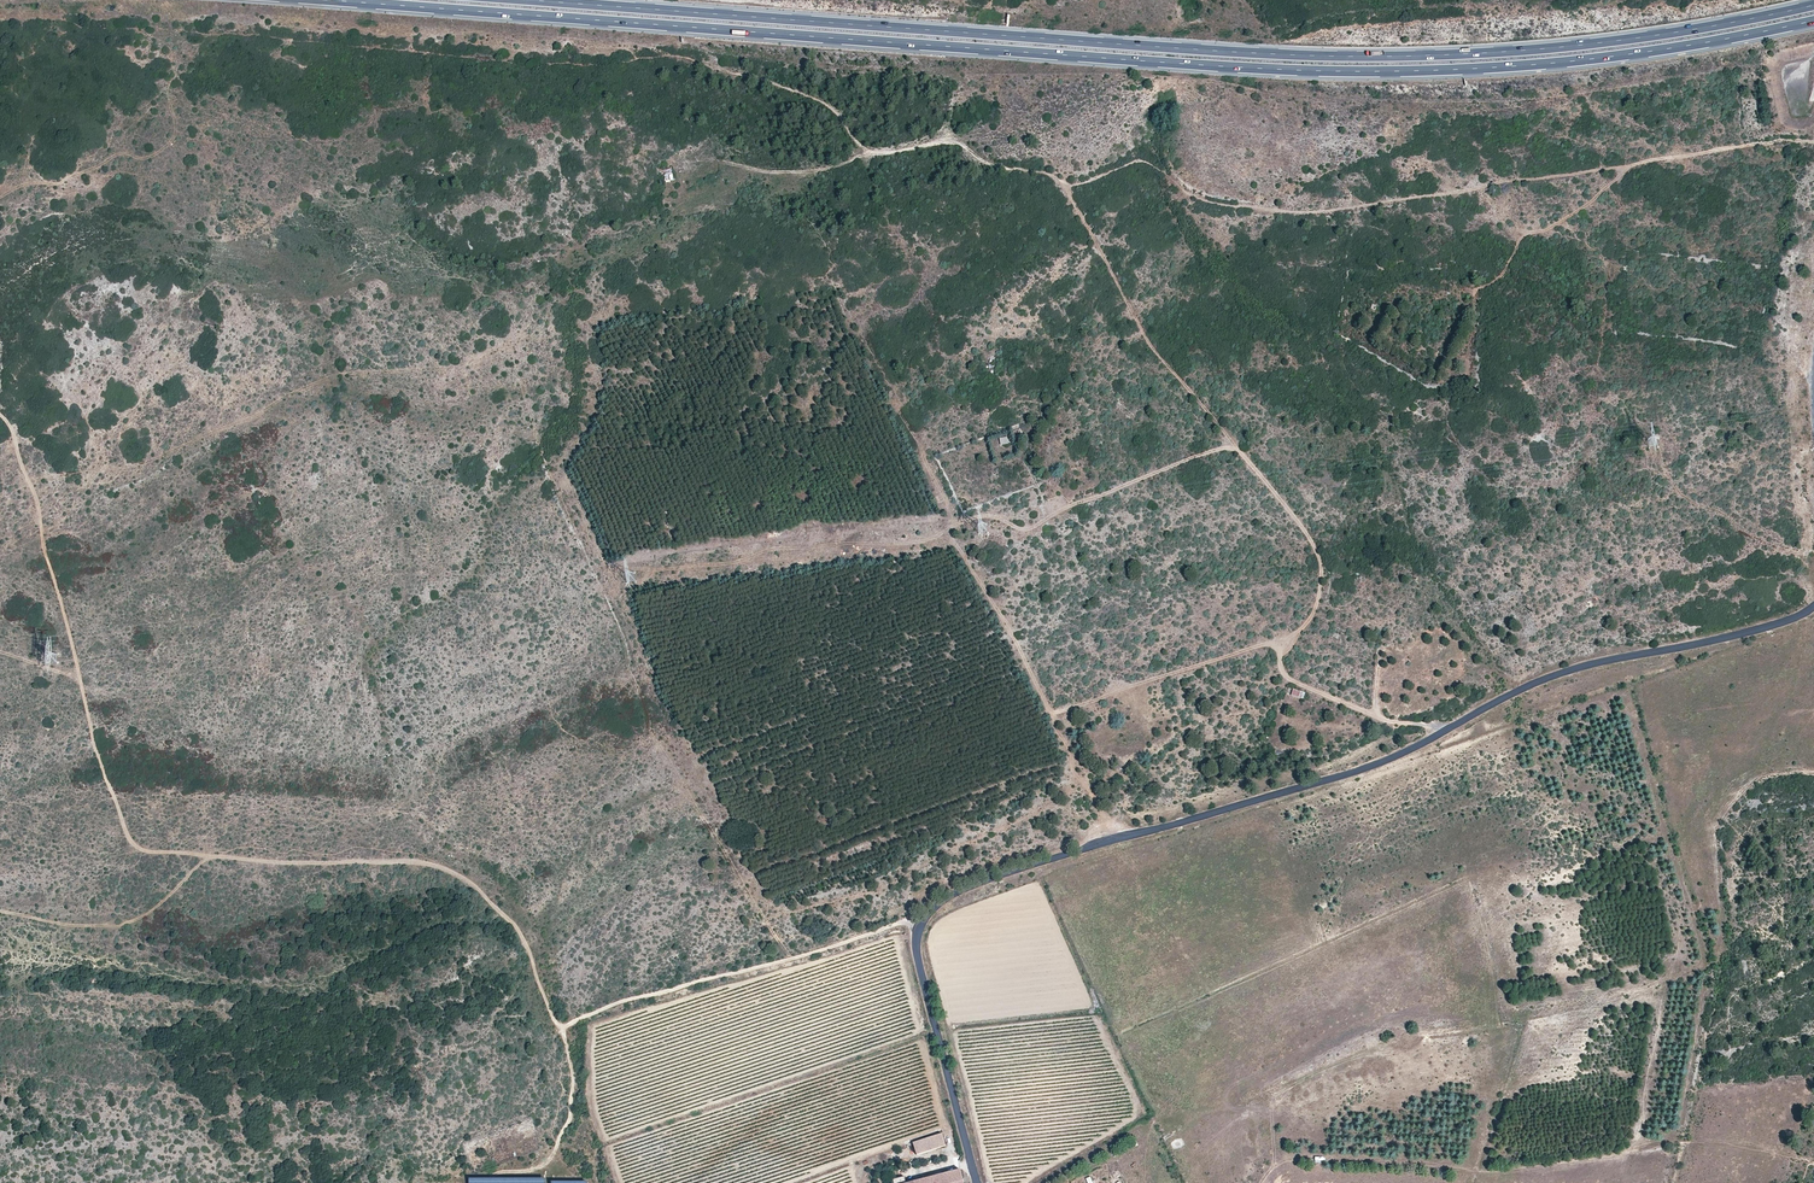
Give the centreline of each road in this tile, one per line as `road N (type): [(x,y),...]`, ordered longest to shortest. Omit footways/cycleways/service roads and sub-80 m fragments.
road 1 (motorway): [(319,0),(1358,72),(1589,60),(1813,22)]
road 2 (track): [(0,415),(35,497),(98,756),(128,837),(144,851),(448,870),(516,926),(563,1026),(626,1000),(899,924),(919,926)]
road 3 (motorway): [(1813,6),(1588,44),(1359,57),(524,0)]
road 4 (tertiary): [(1813,606),(1721,639),(1571,670),(1369,766),(941,899),(919,926),(919,966),(977,1182)]
road 5 (track): [(1813,142),(1772,140),(1334,212),(1217,201),(1144,160),(1065,185),(1014,169),(958,137),(808,171),(769,173),(716,158)]
road 6 (track): [(1447,729),(1380,719),(1281,677),(1282,649),(1316,607),(1322,564),(1234,446),(1112,487),(1029,527),(997,514),(954,522)]
road 7 (track): [(1282,649),(1218,658),(1051,714),(1011,631),(952,538),(954,522)]
road 8 (track): [(0,914),(64,927),(139,921),(207,855)]

